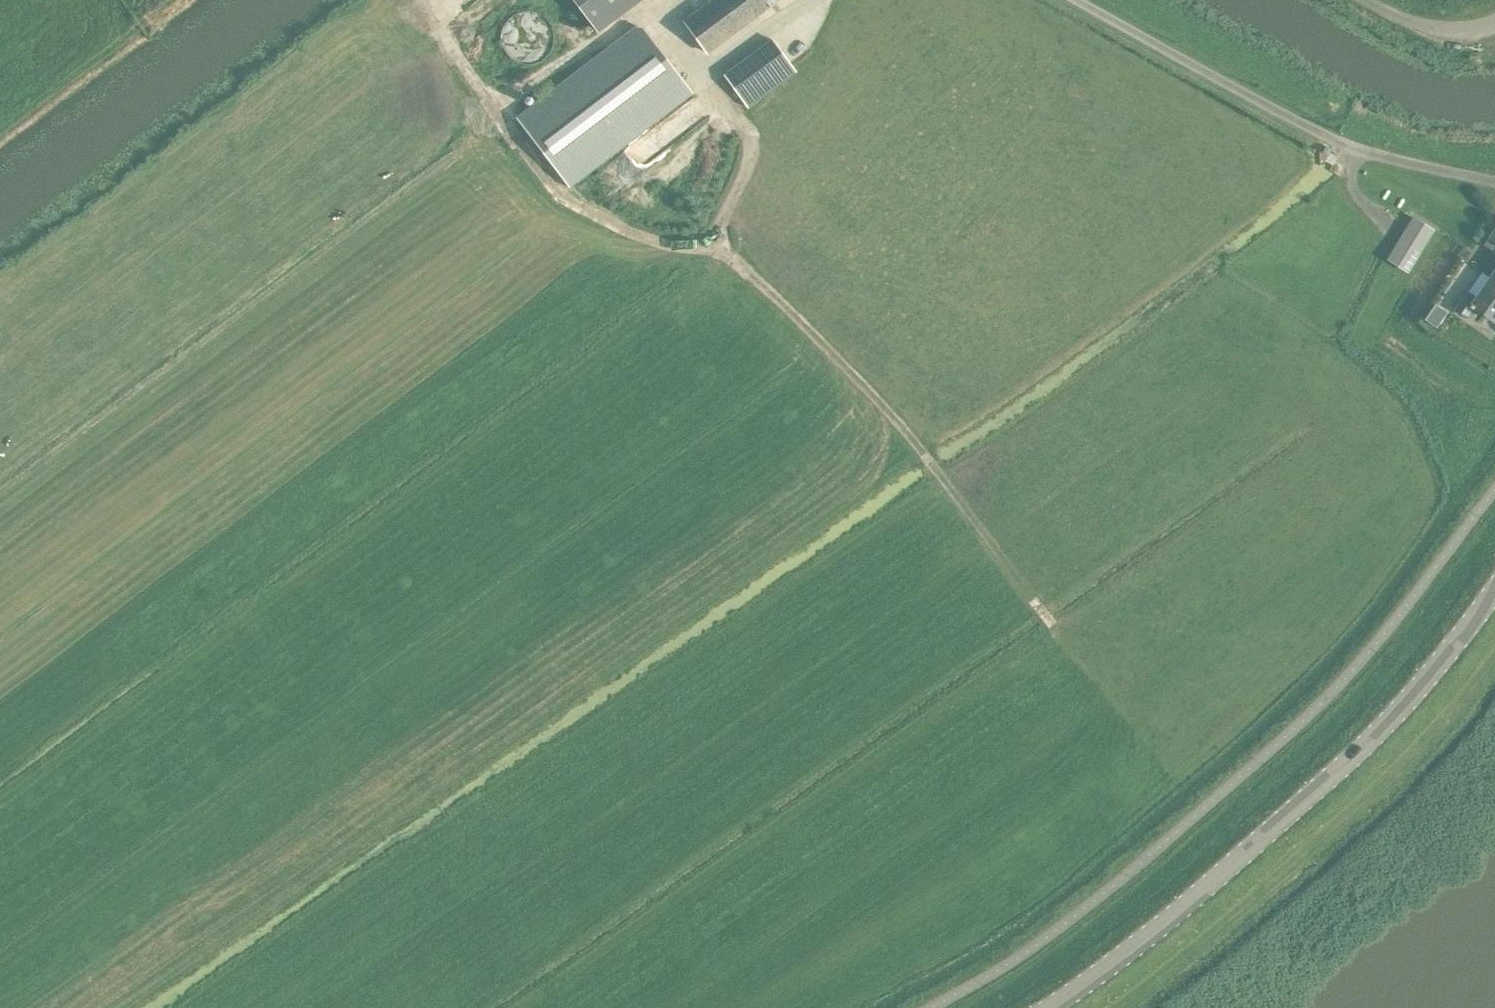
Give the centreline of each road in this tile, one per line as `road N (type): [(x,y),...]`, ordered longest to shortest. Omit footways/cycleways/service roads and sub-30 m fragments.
road 1 (tertiary): [(1046,1007),(1220,875),(1369,740),(1494,588)]
road 2 (unclassified): [(1494,180),(1335,144),(1075,0)]

